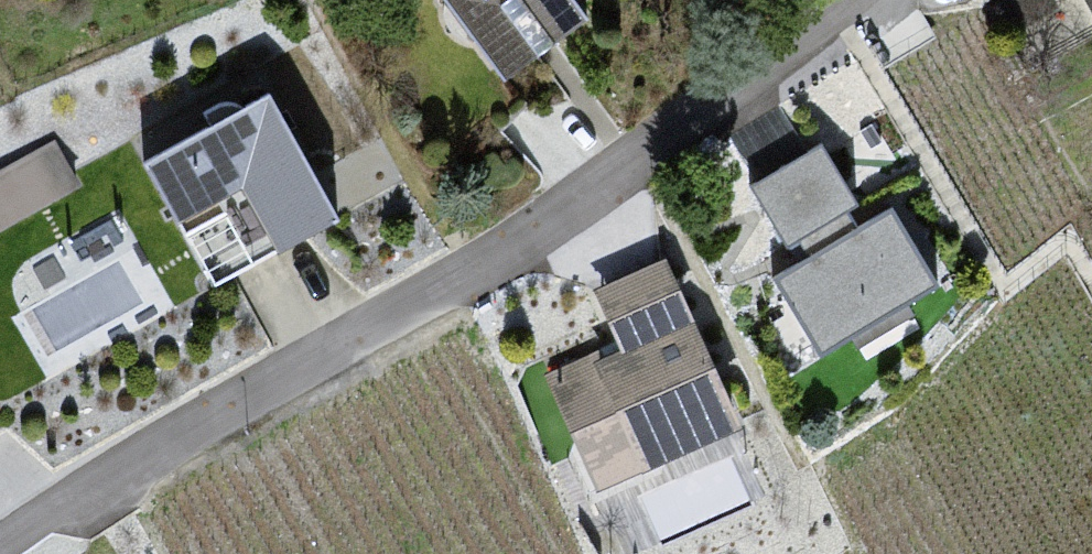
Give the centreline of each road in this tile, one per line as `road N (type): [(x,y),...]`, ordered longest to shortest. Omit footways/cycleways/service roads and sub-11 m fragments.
road 1 (residential): [(0,549),(649,146),(861,0)]

